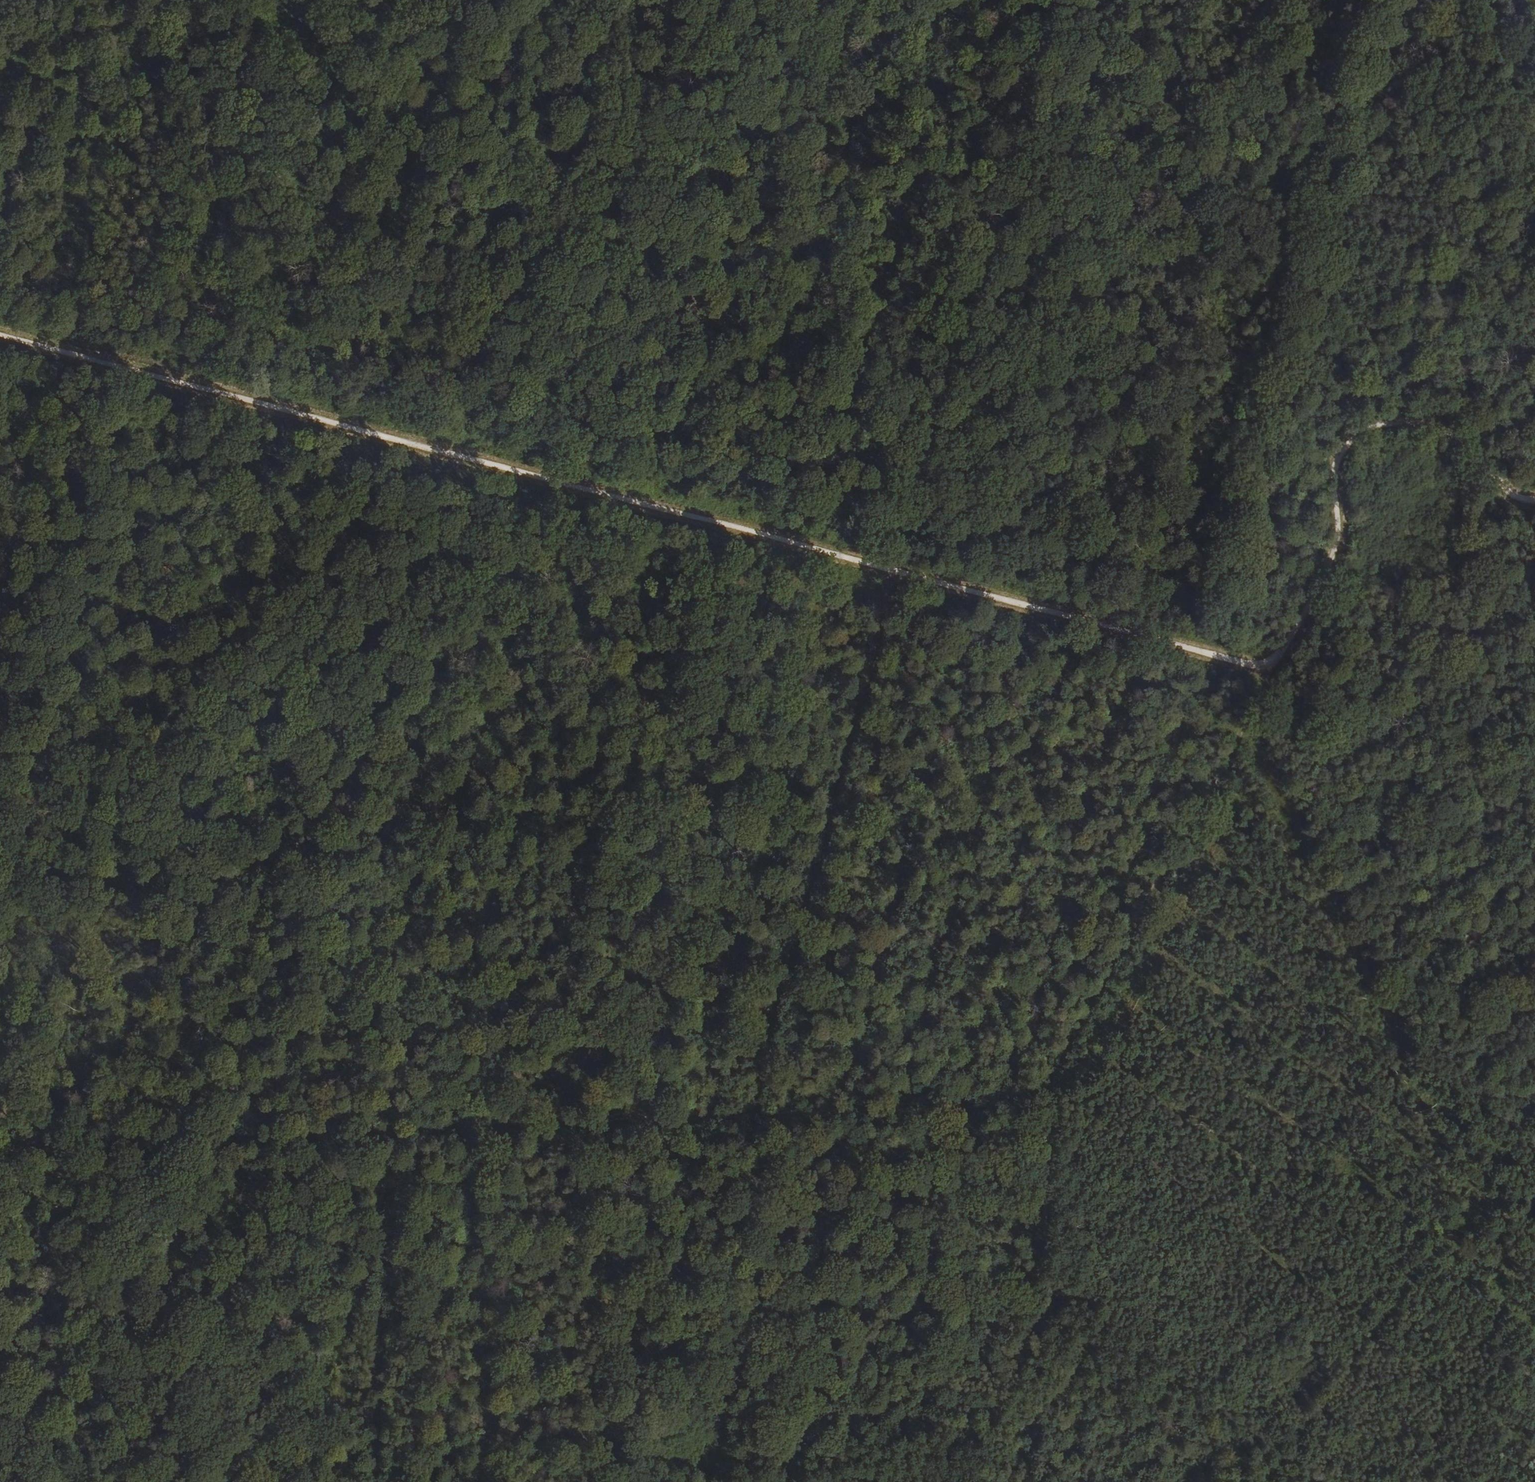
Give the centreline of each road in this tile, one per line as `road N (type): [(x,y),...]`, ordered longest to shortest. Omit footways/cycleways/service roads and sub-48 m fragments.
road 1 (track): [(0,327),(1264,673)]
road 2 (track): [(1264,673),(1332,569),(1332,492),(1354,432),(1412,419),(1454,436),(1507,490),(1534,500)]

